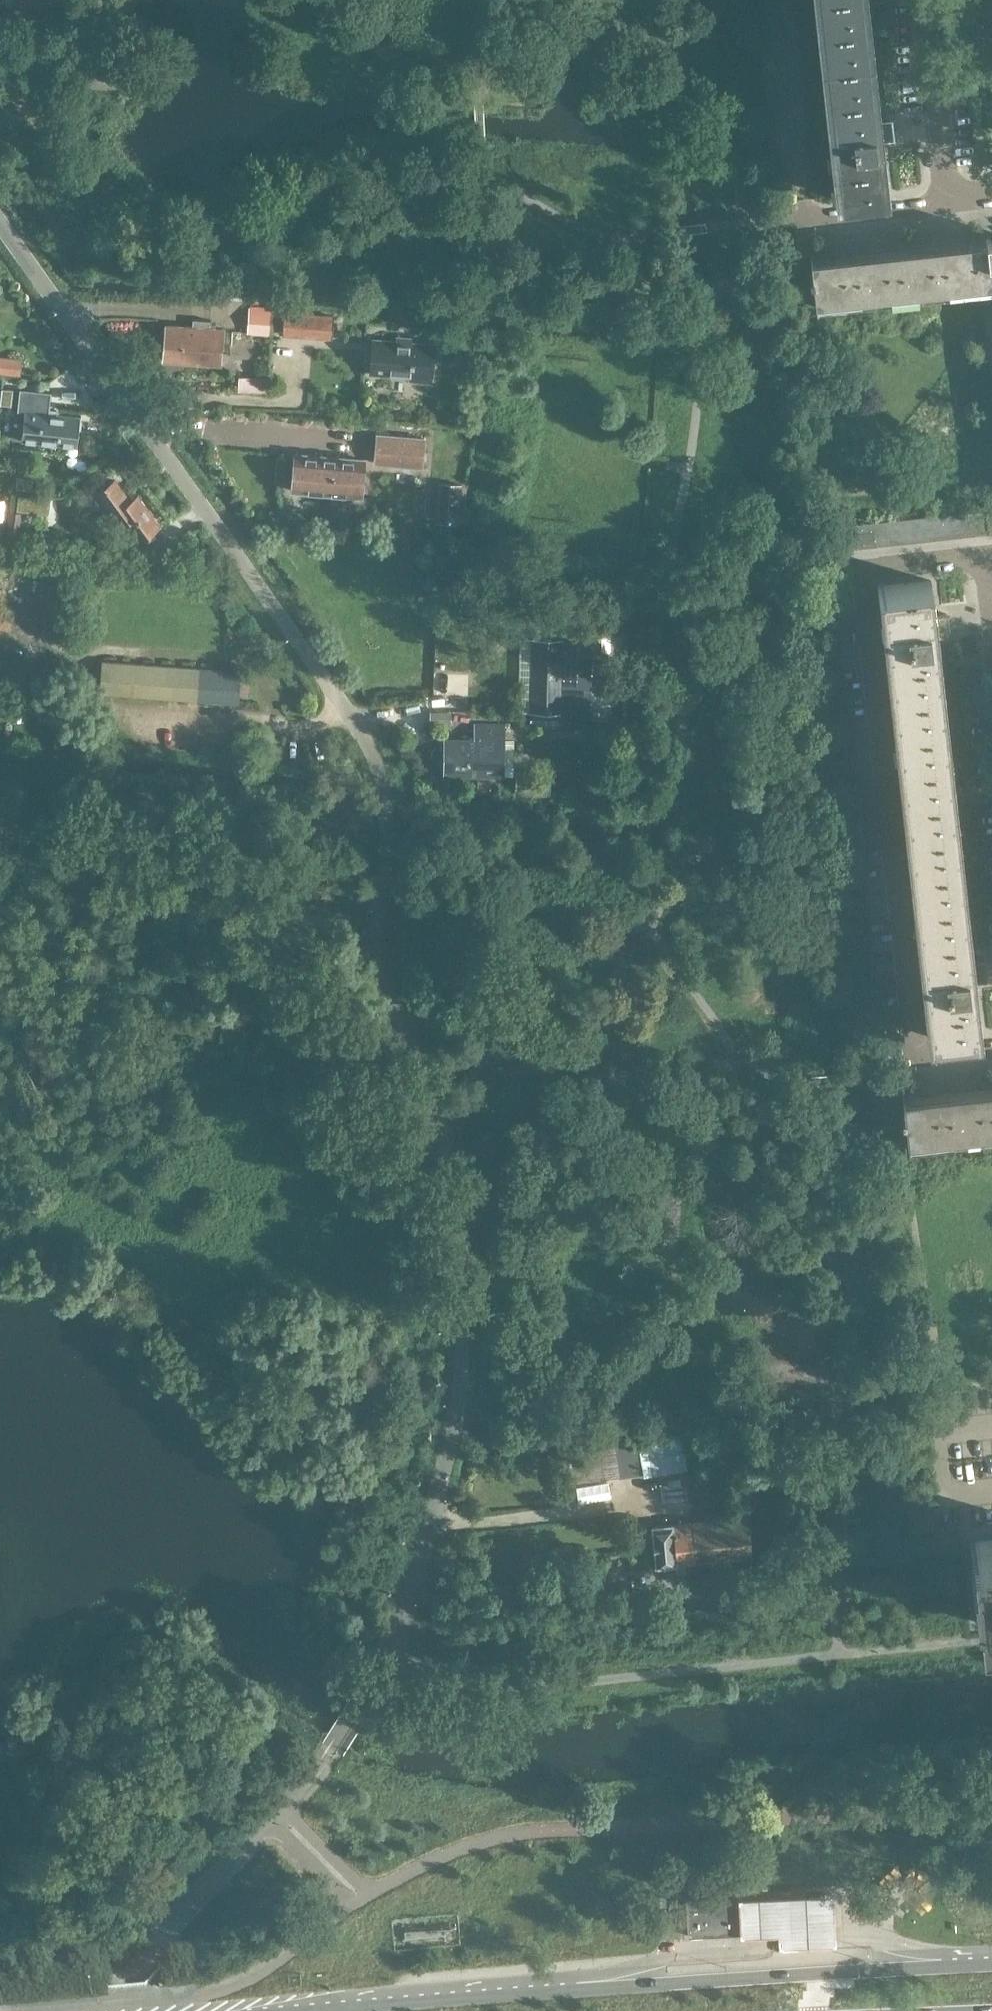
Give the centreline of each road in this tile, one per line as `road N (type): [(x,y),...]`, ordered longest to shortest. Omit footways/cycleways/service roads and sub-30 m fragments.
road 1 (unclassified): [(422,1560),(454,1457),(475,1320),(468,1222),(430,1070),(389,986),(389,780),(368,736),(0,217)]
road 2 (secondary): [(991,1959),(595,1981),(276,2010)]
road 3 (residential): [(772,16),(793,219),(940,198)]
road 4 (residential): [(865,851),(888,1066),(991,1048)]
road 5 (residential): [(879,760),(861,572),(988,556)]
road 6 (residential): [(940,198),(922,0)]
road 7 (residential): [(991,1502),(946,1507),(936,1418)]

